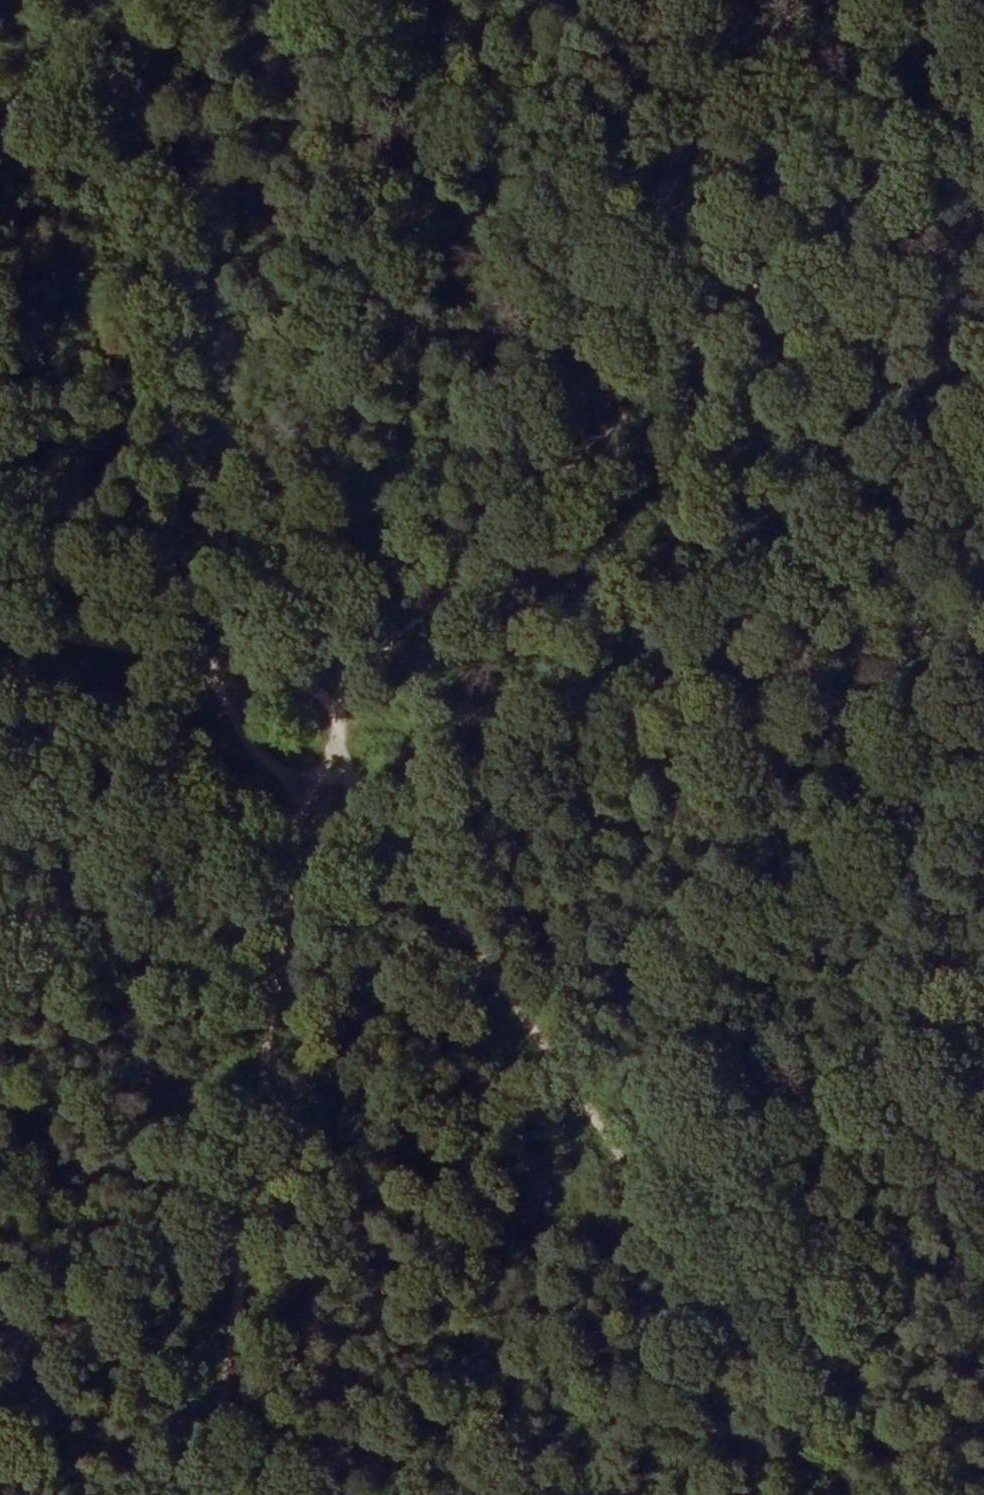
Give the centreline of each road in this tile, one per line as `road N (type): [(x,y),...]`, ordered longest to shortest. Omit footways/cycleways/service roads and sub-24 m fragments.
road 1 (track): [(0,632),(203,660),(243,745),(305,773),(214,1494)]
road 2 (track): [(866,1494),(328,763),(305,773)]
road 3 (track): [(337,707),(983,56)]
road 4 (track): [(328,763),(337,707),(316,680),(284,667),(203,660)]

